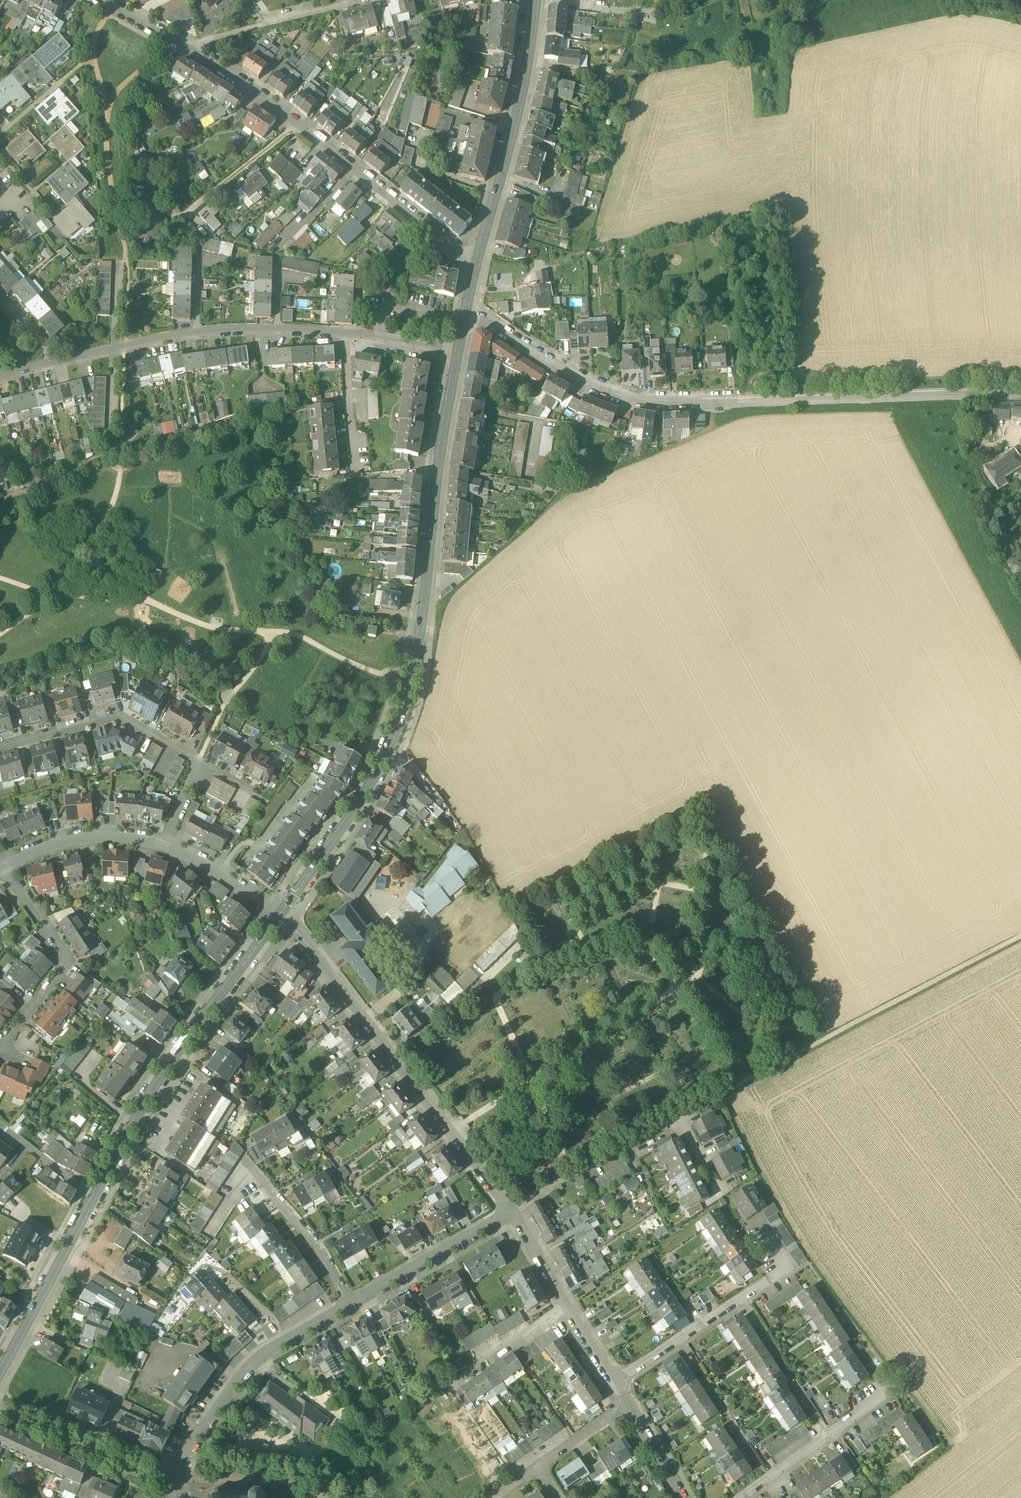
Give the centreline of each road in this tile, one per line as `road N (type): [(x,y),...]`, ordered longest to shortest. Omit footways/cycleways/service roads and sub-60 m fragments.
road 1 (secondary): [(279,915),(358,802),(402,715),(423,621),(458,354)]
road 2 (residential): [(465,314),(594,387),(655,405),(1020,395)]
road 3 (secondary): [(0,1378),(149,1097),(279,915)]
road 4 (residential): [(0,378),(115,347),(277,330),(458,354)]
road 5 (track): [(1020,936),(678,1116)]
road 6 (residential): [(508,1209),(279,915)]
road 7 (residential): [(476,265),(183,45)]
road 8 (residential): [(508,1209),(678,1116),(720,1196)]
road 9 (secondary): [(476,265),(537,0)]
road 10 (residential): [(355,1306),(252,1365),(180,1468),(176,1494)]
road 11 (residential): [(616,1385),(786,1272),(763,1238)]
road 12 (residential): [(7,867),(66,969),(0,1047)]
road 13 (residential): [(199,764),(119,716),(0,747)]
road 14 (residential): [(616,1385),(508,1209)]
road 15 (residential): [(176,1494),(0,1407)]
road 16 (residential): [(183,45),(371,0)]
road 17 (residential): [(890,1386),(746,1497)]
road 18 (residential): [(508,1209),(355,1306)]
road 19 (residential): [(355,1306),(320,1249),(252,1173)]
road 20 (residential): [(167,844),(111,837),(56,842),(7,867)]
road 21 (residential): [(279,915),(167,844)]

